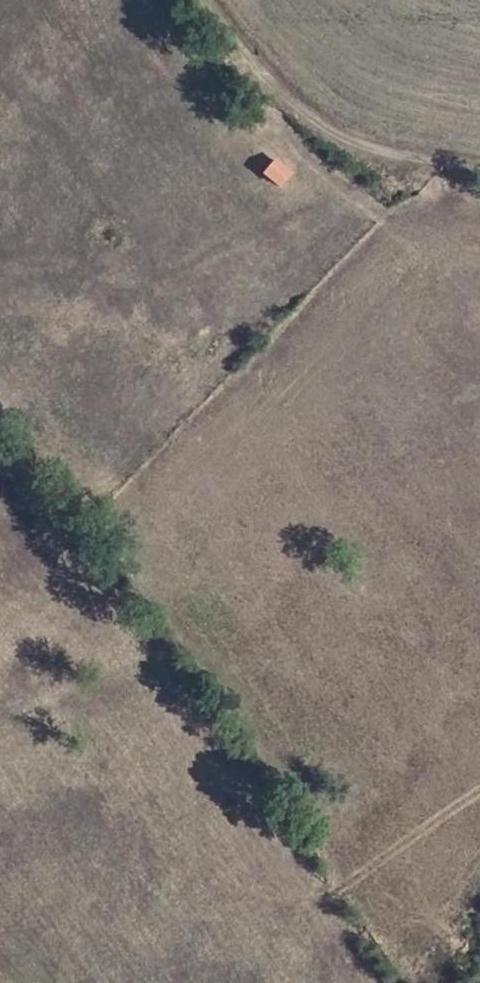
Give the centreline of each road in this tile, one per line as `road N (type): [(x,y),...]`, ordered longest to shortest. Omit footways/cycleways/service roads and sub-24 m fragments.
road 1 (track): [(479,168),(328,132),(243,61),(203,0)]

